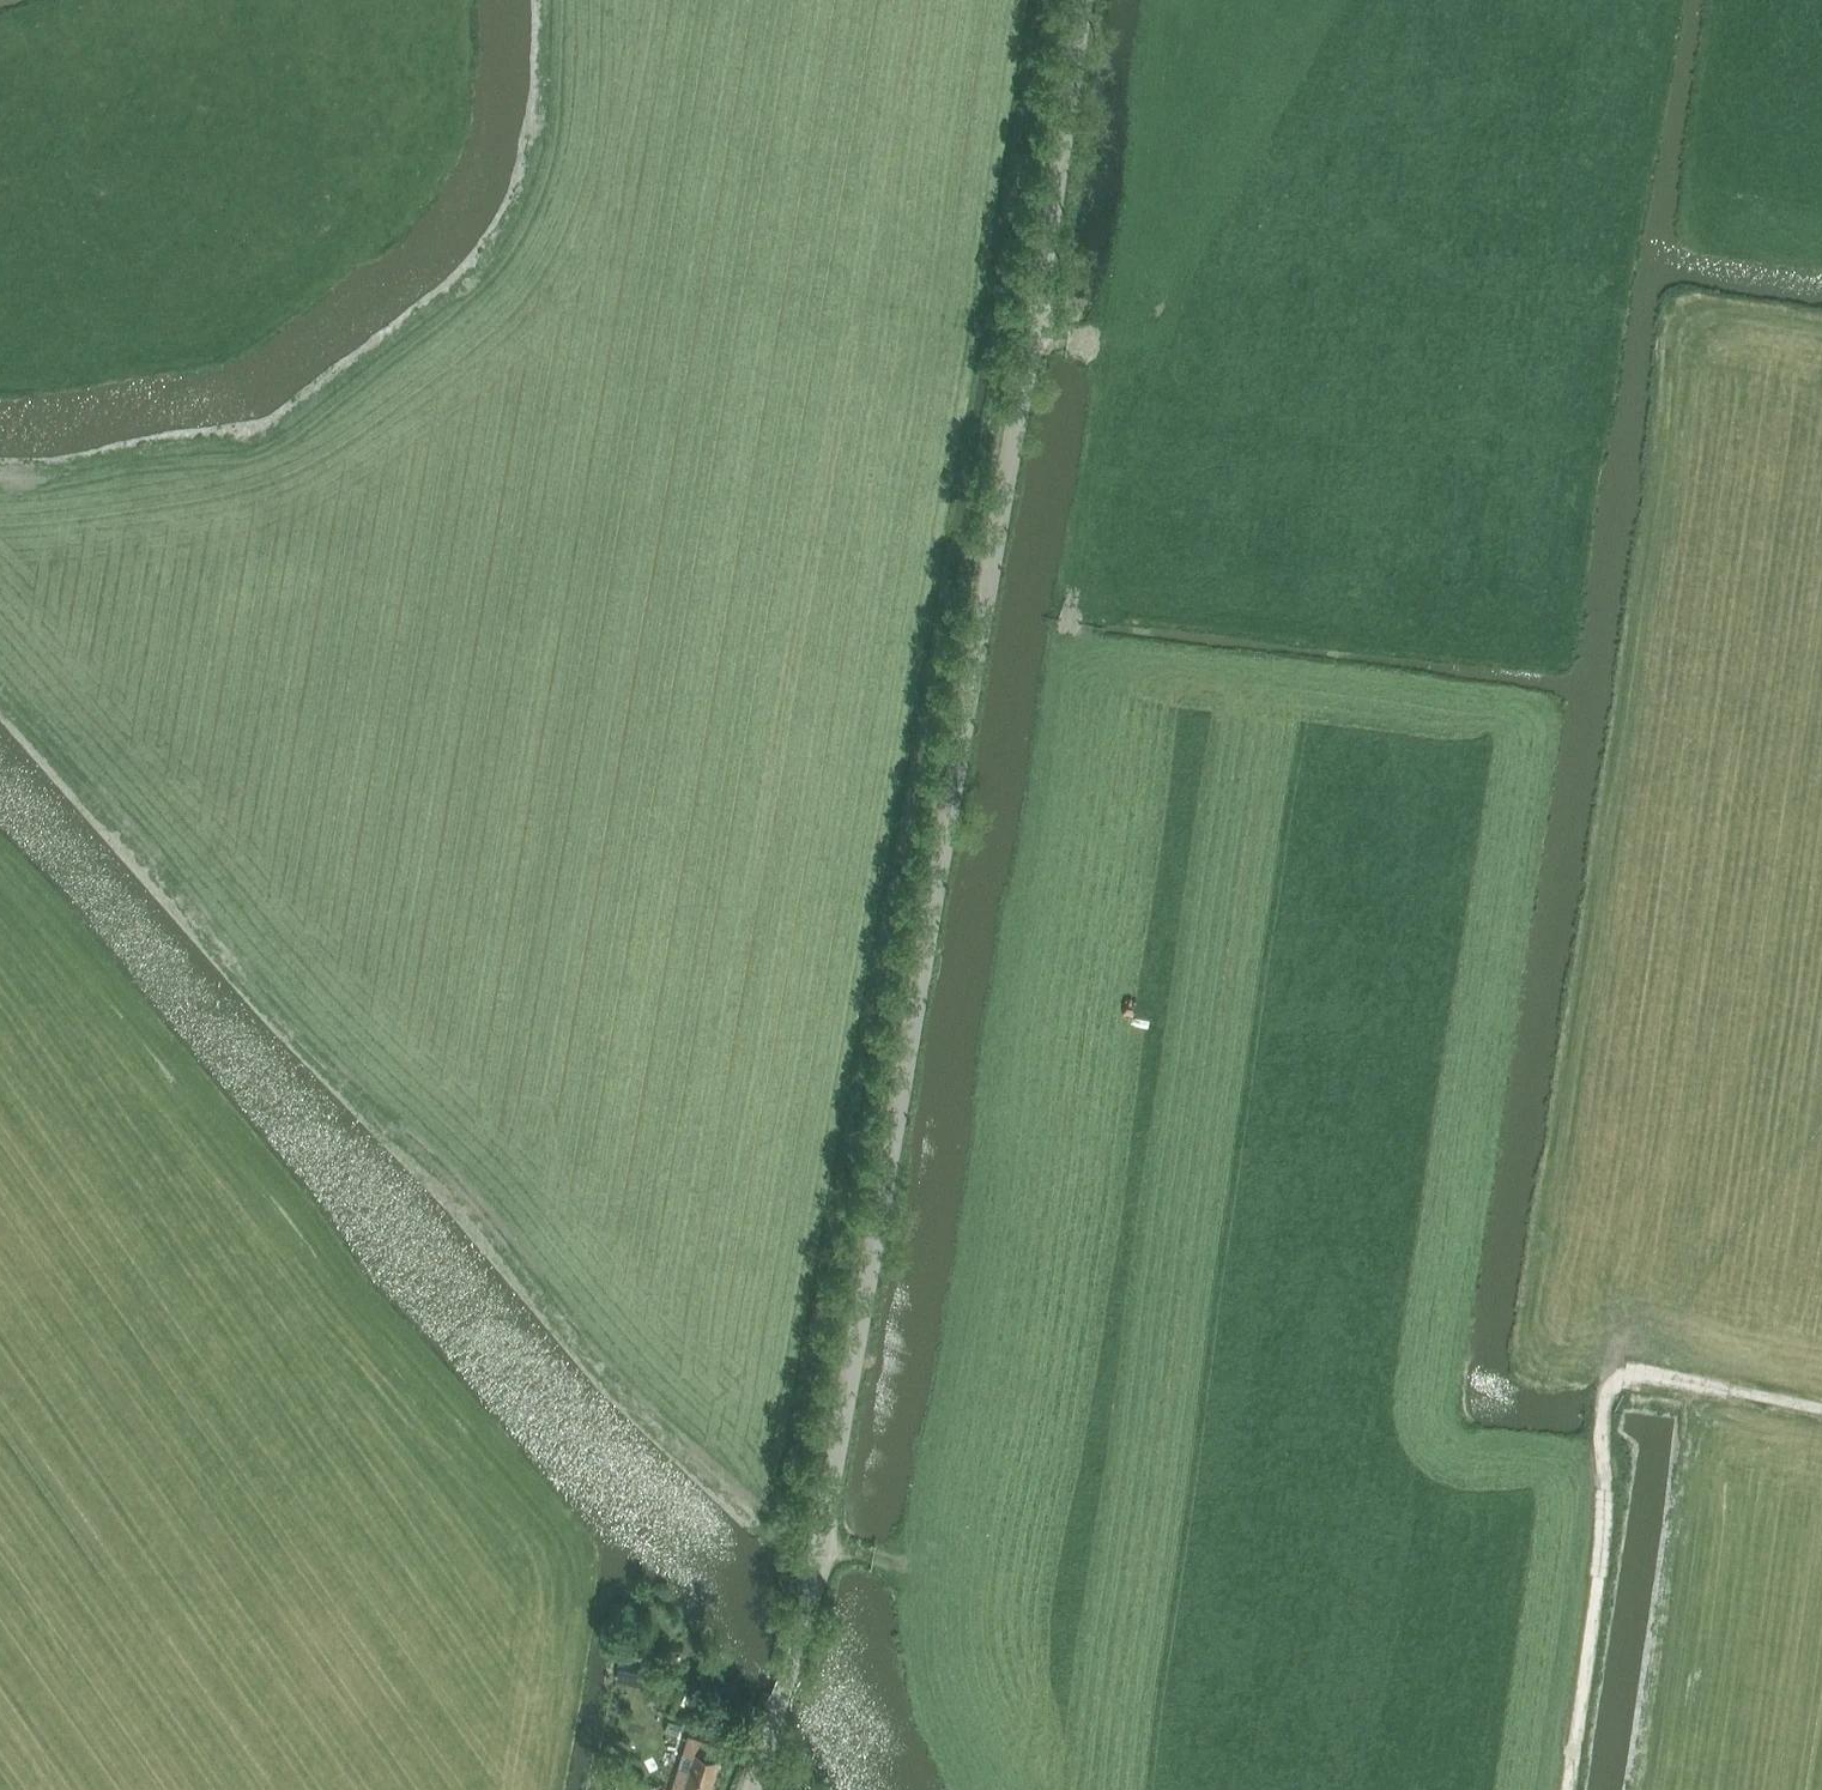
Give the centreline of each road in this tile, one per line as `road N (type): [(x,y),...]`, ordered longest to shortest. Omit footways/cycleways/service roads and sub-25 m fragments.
road 1 (tertiary): [(752,1789),(822,1553),(1084,0)]
road 2 (track): [(1821,1410),(1633,1375),(1609,1397),(1613,1534),(1573,1789)]

